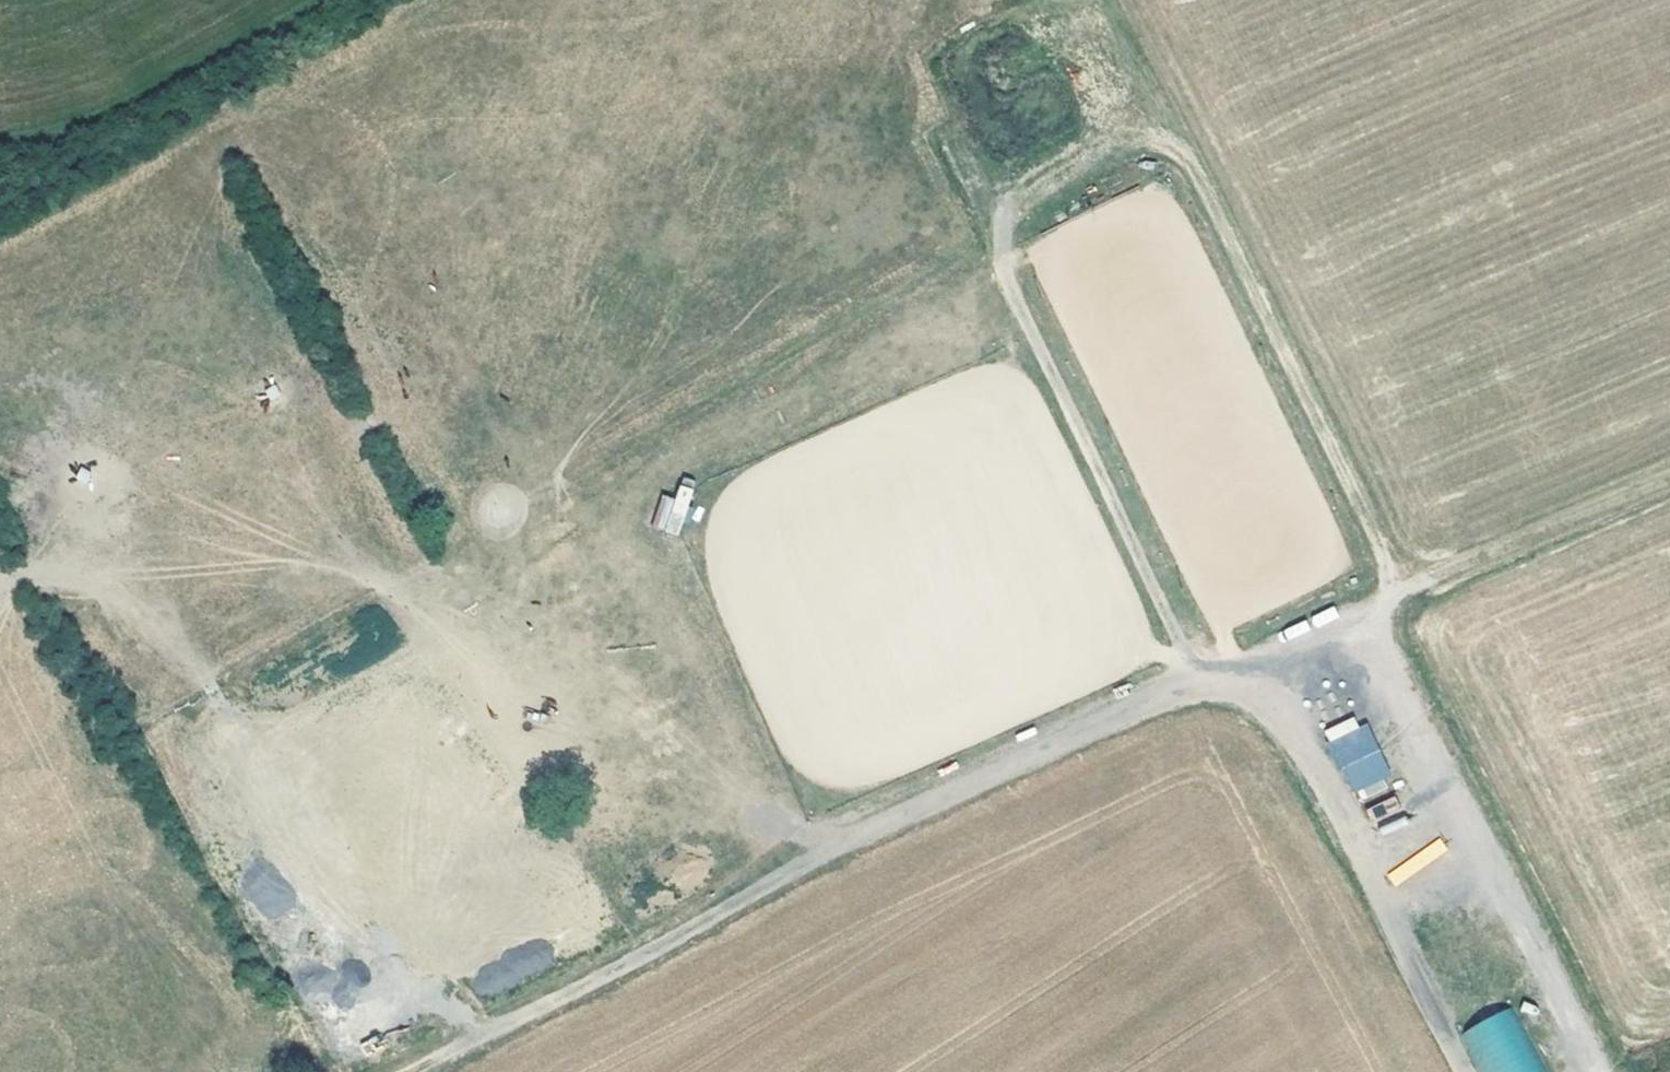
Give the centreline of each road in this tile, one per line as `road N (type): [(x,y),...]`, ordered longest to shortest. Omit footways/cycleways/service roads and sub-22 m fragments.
road 1 (track): [(411,1071),(824,855),(1363,611),(1613,1071)]
road 2 (track): [(1363,611),(1669,480)]

